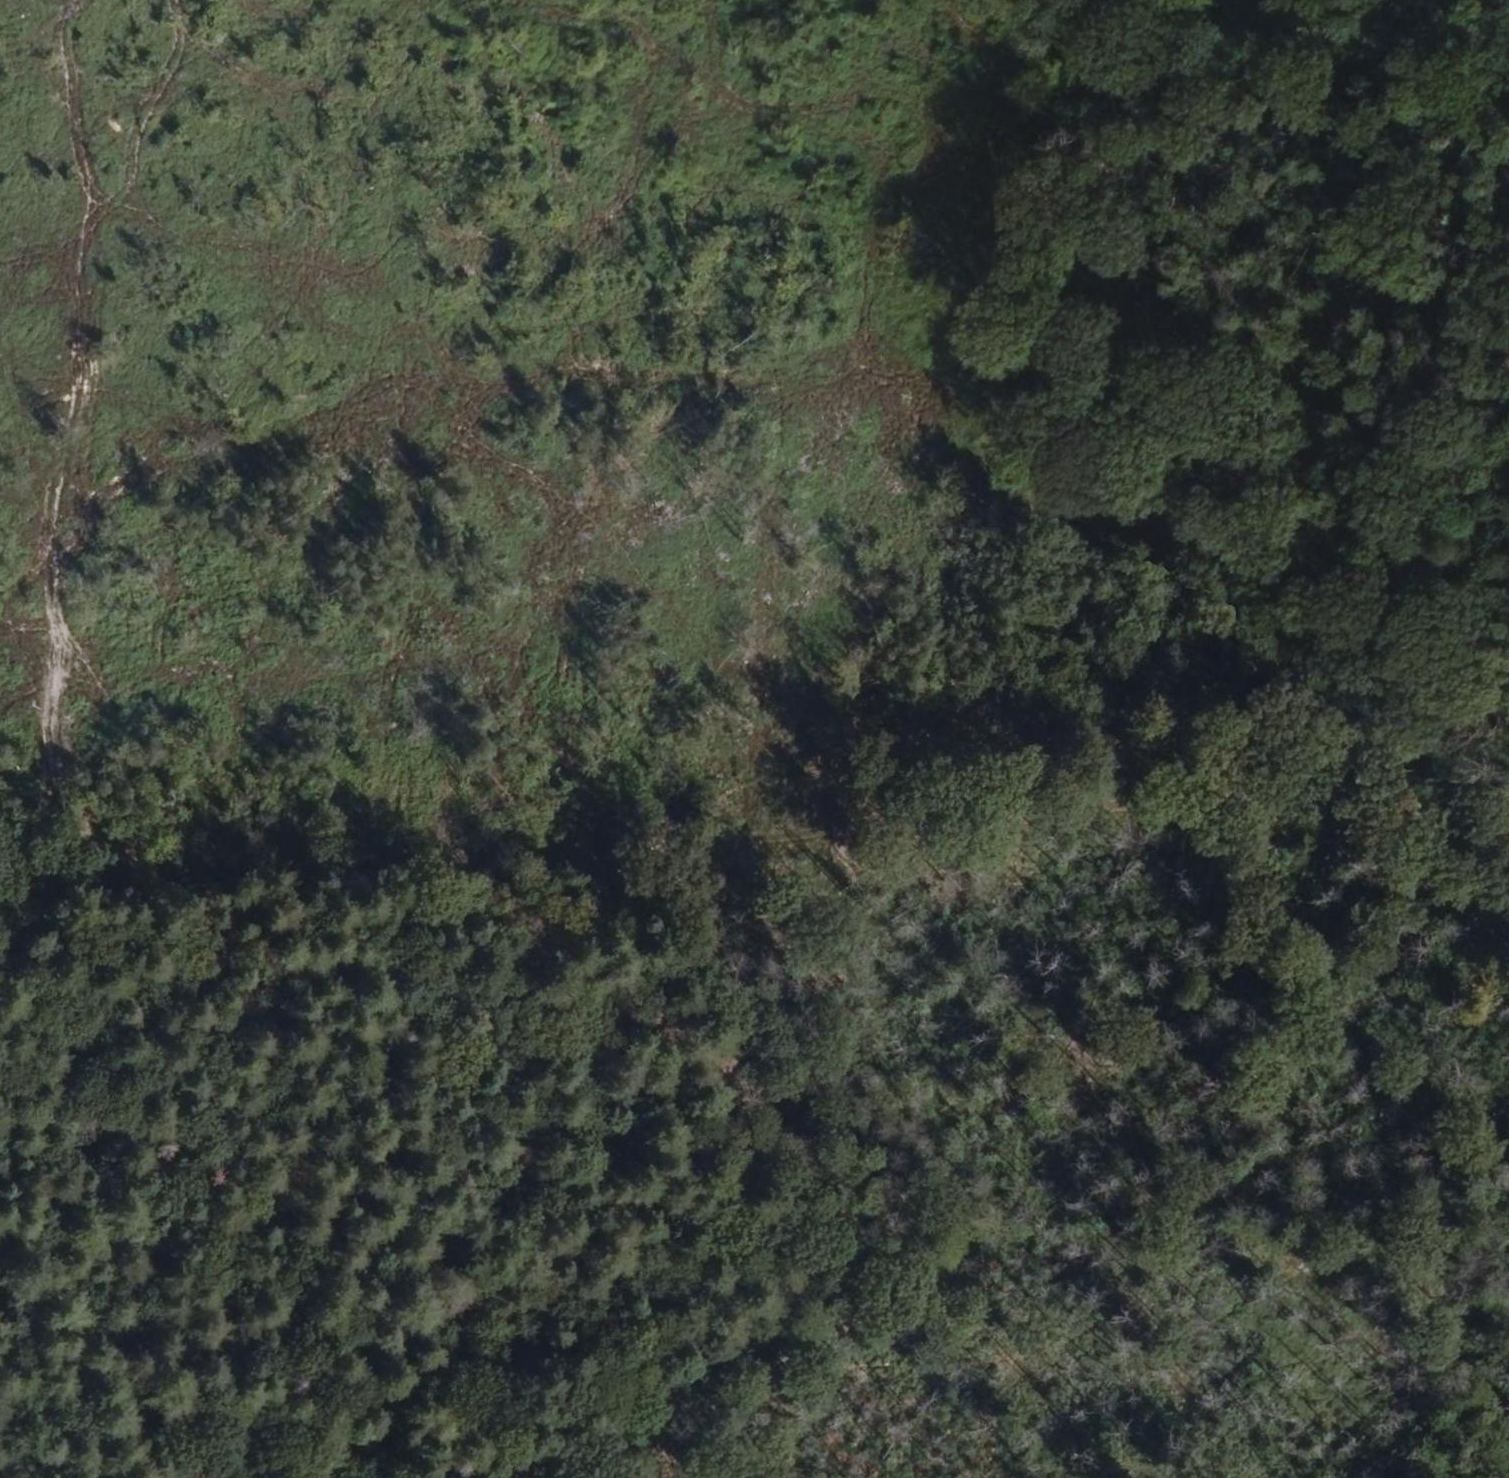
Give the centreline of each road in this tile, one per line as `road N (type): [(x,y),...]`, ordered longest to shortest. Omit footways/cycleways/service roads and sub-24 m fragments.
road 1 (track): [(0,896),(1508,755)]
road 2 (track): [(1508,629),(946,0)]
road 3 (track): [(1508,123),(1243,0)]

